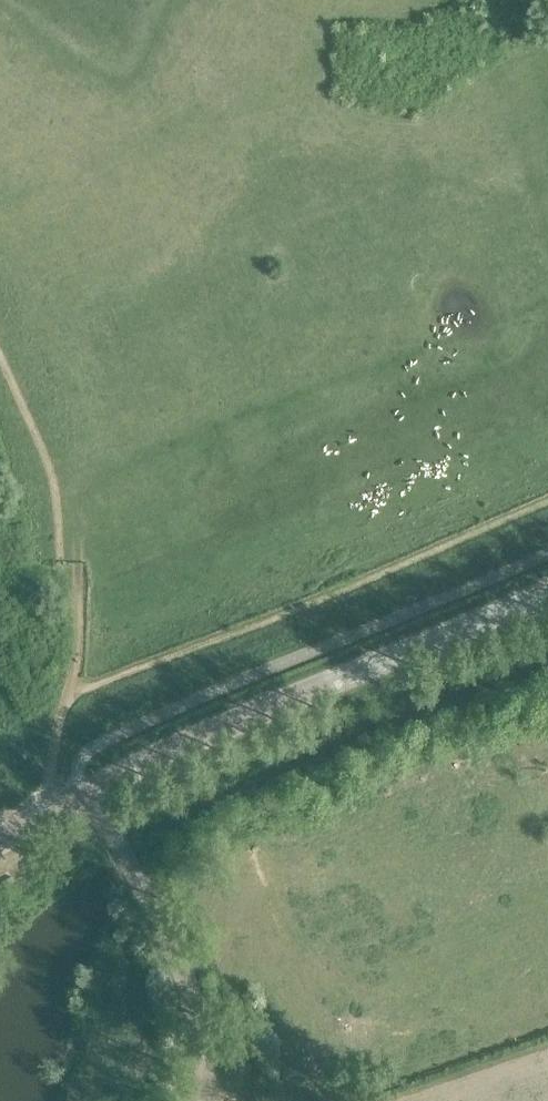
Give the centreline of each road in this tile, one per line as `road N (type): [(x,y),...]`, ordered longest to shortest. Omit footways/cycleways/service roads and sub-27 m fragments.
road 1 (track): [(547,499),(373,582),(67,696)]
road 2 (tertiary): [(88,790),(547,591)]
road 3 (unclassified): [(199,1100),(190,995),(163,928),(88,790)]

